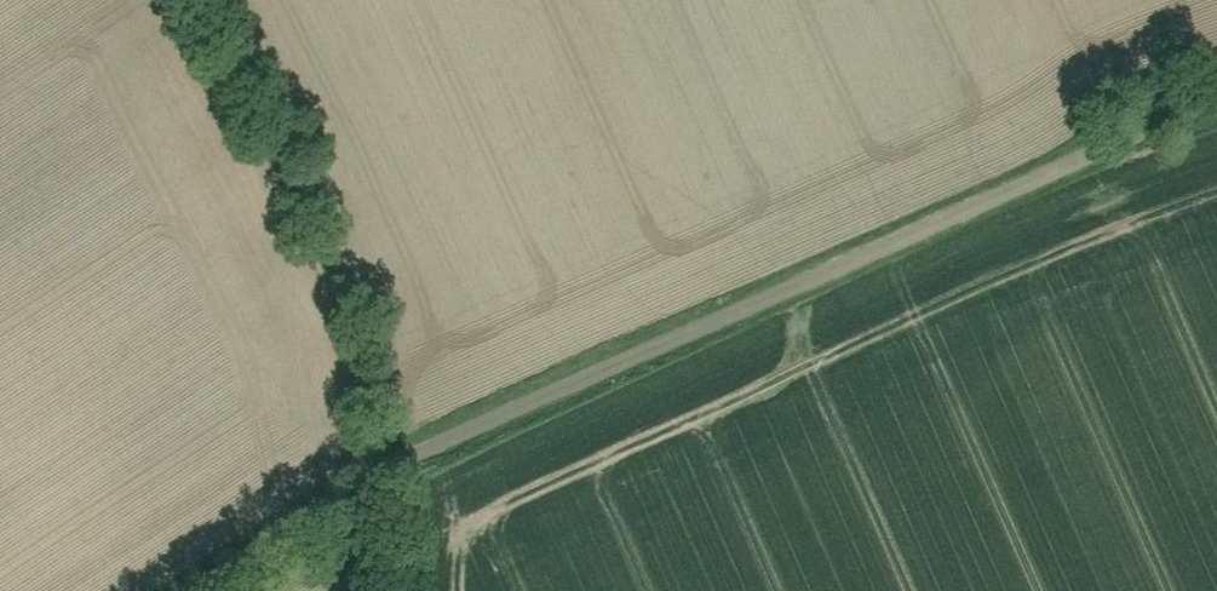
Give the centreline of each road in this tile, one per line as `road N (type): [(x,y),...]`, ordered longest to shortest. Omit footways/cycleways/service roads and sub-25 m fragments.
road 1 (unclassified): [(205,590),(427,450),(1216,98)]

